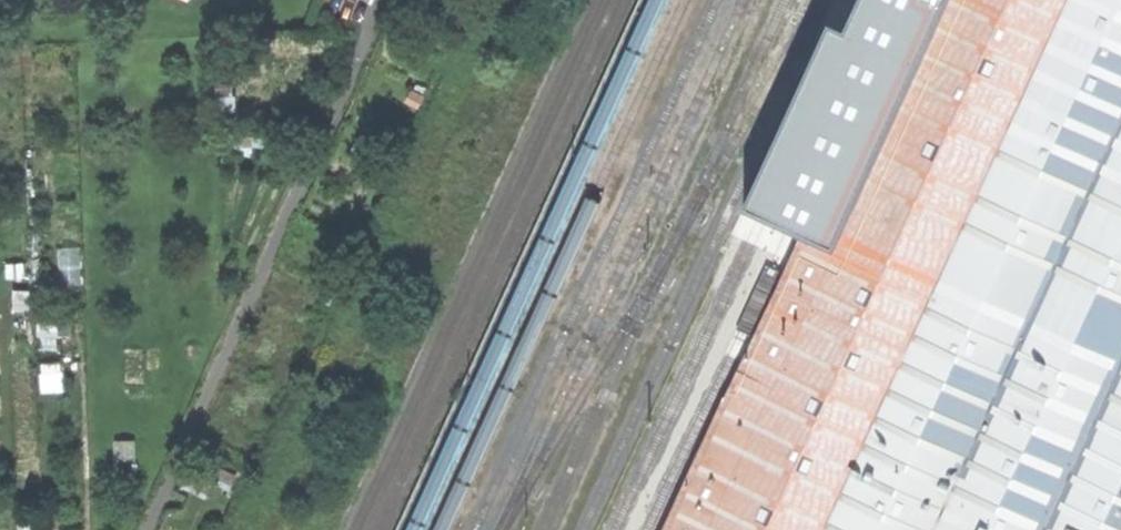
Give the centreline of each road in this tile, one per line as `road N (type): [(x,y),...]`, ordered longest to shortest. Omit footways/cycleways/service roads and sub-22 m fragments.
road 1 (track): [(509,0),(277,529)]

